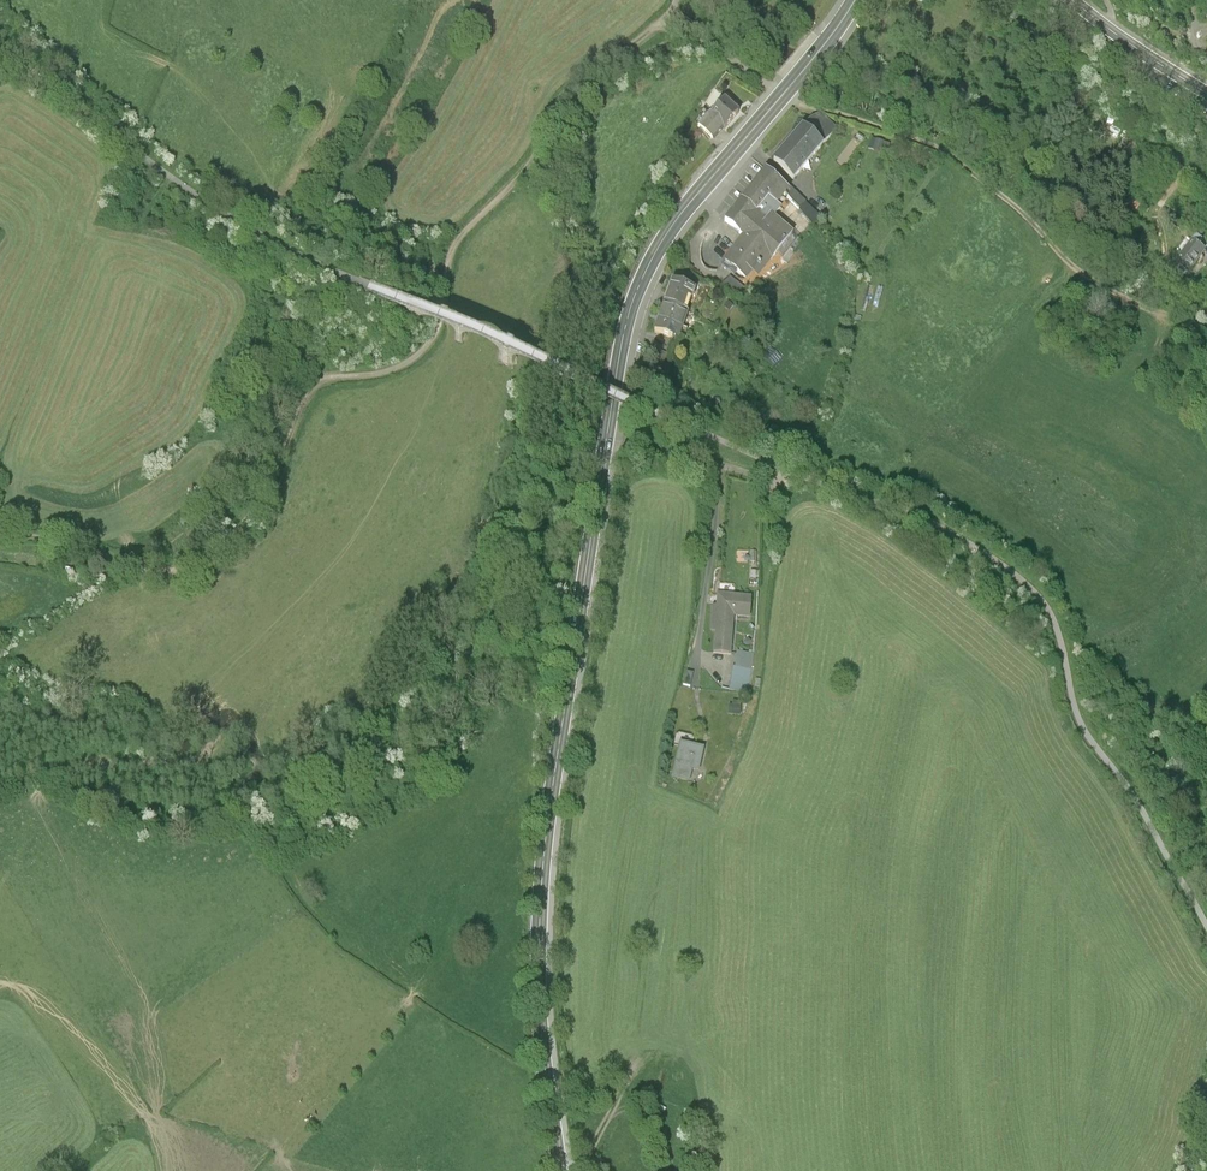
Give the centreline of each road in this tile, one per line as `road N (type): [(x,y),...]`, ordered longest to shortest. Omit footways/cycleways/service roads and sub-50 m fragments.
road 1 (secondary): [(857,0),(683,211),(636,293),(623,338),(541,893),(540,1016),(560,1170)]
road 2 (track): [(678,12),(561,85),(528,159),(452,245),(434,336),(391,370),(326,375),(310,389),(269,487),(220,551),(196,569),(152,577),(72,545),(0,540)]
road 3 (track): [(678,12),(784,94)]

